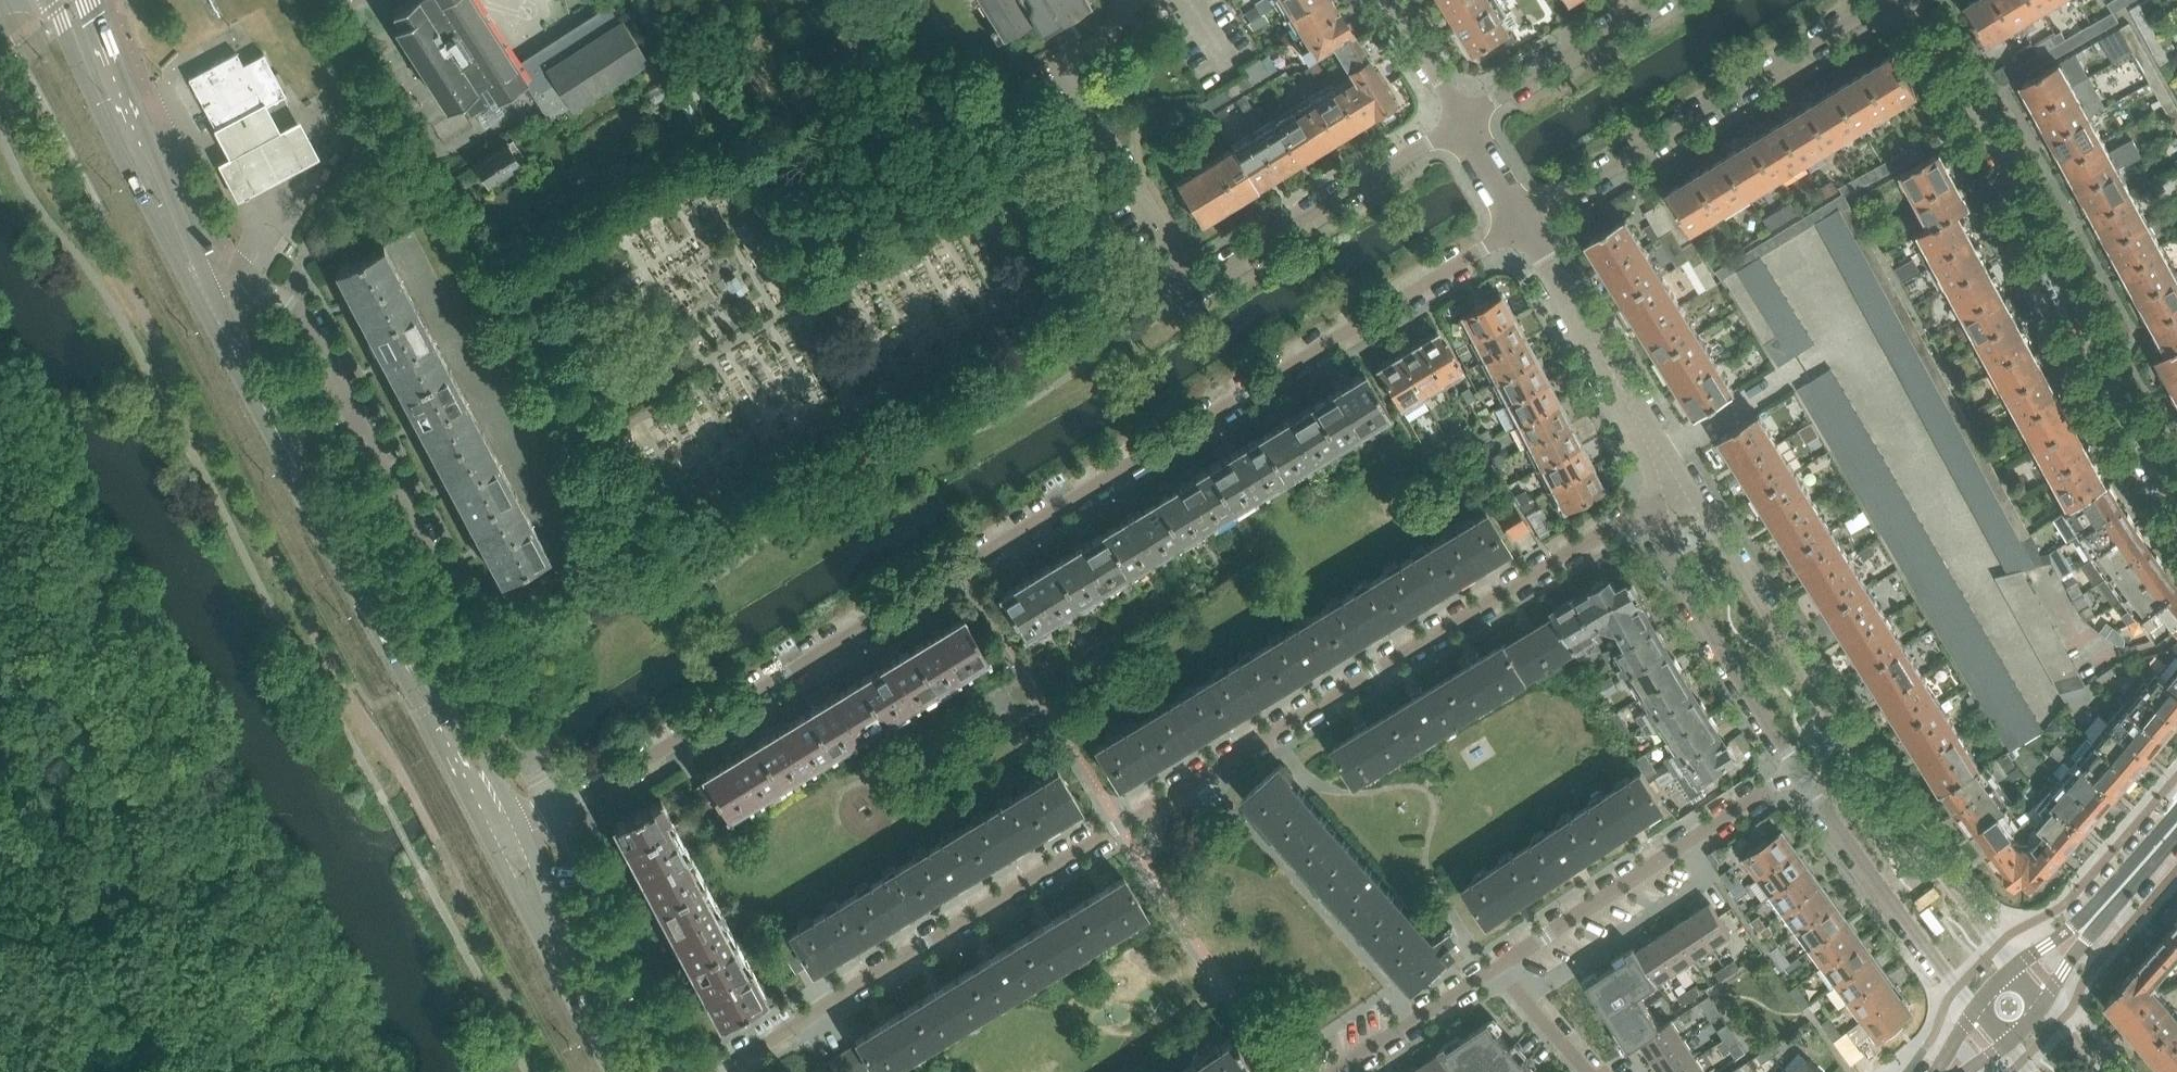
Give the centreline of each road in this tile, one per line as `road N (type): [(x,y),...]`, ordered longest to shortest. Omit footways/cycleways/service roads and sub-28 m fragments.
road 1 (residential): [(555,814),(1522,223)]
road 2 (residential): [(1668,493),(1121,830),(708,1071)]
road 3 (residential): [(555,814),(300,316),(248,274)]
road 4 (residential): [(2015,967),(1857,756),(1702,505),(1668,493)]
road 5 (residential): [(2176,508),(1906,0)]
road 6 (residential): [(1880,0),(1522,223)]
road 7 (residential): [(1494,968),(1798,771)]
road 8 (secondary): [(51,0),(134,180),(210,306)]
road 9 (residential): [(1188,278),(1061,65),(1108,37),(1125,0)]
road 10 (secondary): [(210,306),(182,221),(86,0)]
road 11 (secondary): [(365,594),(210,306)]
road 12 (residential): [(1188,278),(1464,118)]
road 13 (residential): [(1668,493),(1669,560),(1798,771)]
road 14 (residential): [(1668,493),(1657,451),(1522,223)]
road 15 (residential): [(1798,771),(1976,1006)]
road 16 (residential): [(693,1071),(555,814)]
road 17 (secondary): [(524,833),(490,768),(365,594)]
road 18 (secondary): [(365,594),(494,850)]
road 19 (residential): [(1464,118),(1658,0)]
road 20 (residential): [(1336,1071),(1494,968)]
road 21 (secondary): [(583,1004),(524,833)]
road 22 (secondary): [(494,850),(583,1004)]
road 23 (secondary): [(2044,1003),(2135,871)]
road 24 (secondary): [(2135,871),(2015,967)]
road 25 (residential): [(1494,968),(1588,1071)]
road 26 (residential): [(1464,118),(1392,0)]

